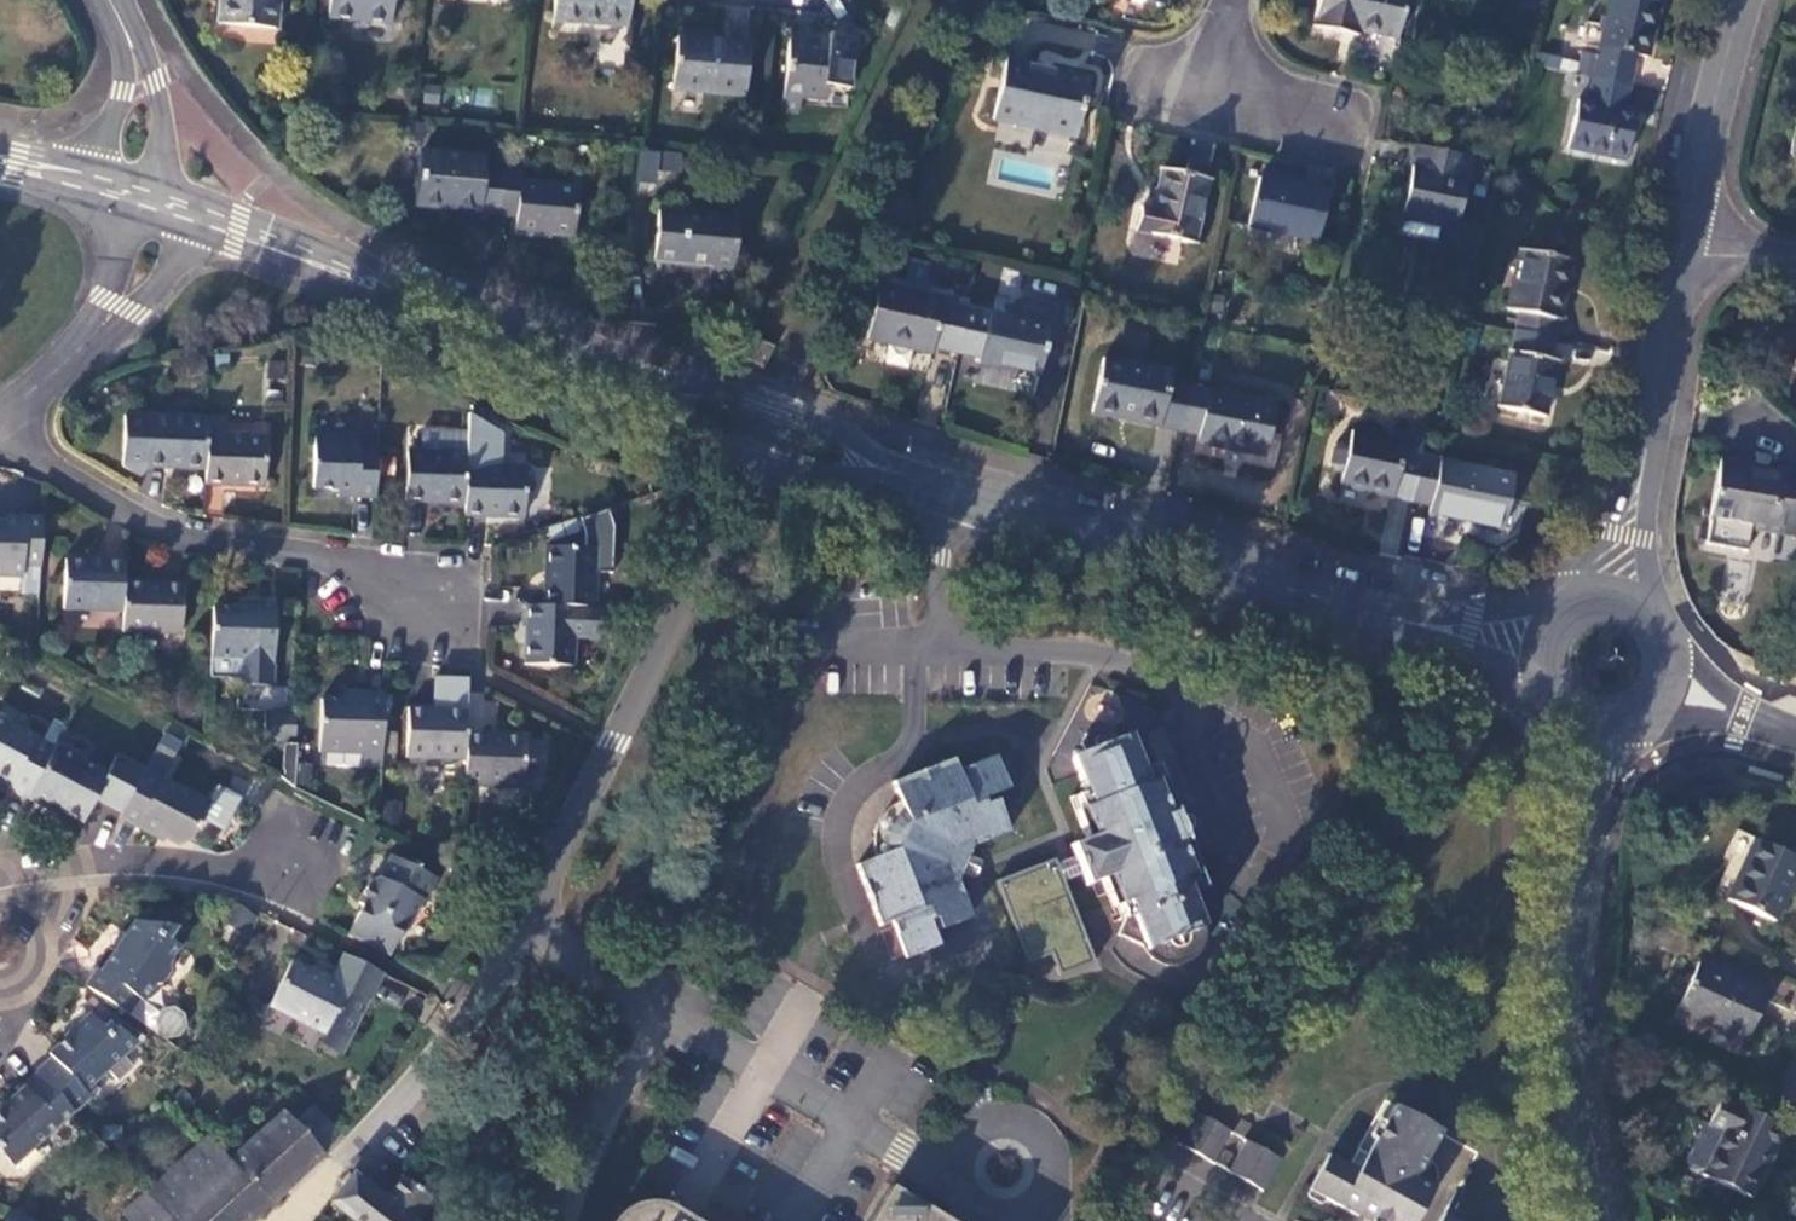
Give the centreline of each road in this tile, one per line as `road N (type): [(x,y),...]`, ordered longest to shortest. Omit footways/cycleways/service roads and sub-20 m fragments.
road 1 (residential): [(762,423),(661,668),(528,928),(356,1146)]
road 2 (tertiary): [(762,423),(982,494),(1539,648)]
road 3 (tertiary): [(170,205),(762,423)]
road 4 (tertiary): [(1606,727),(1582,964),(1588,1107),(1610,1220)]
road 5 (residential): [(28,418),(129,500),(447,623)]
road 6 (residential): [(1684,253),(1617,593)]
road 7 (residential): [(275,876),(139,864),(0,884)]
road 8 (residential): [(1747,0),(1684,253)]
road 9 (residential): [(28,418),(125,307),(170,205)]
road 10 (residential): [(121,193),(140,94),(106,0)]
road 11 (residential): [(1202,91),(1339,128)]
road 12 (tertiary): [(1795,726),(1669,686)]
road 13 (tertiary): [(0,163),(121,193)]
road 14 (tertiary): [(1669,686),(1674,666),(1666,627),(1653,611),(1617,593)]

